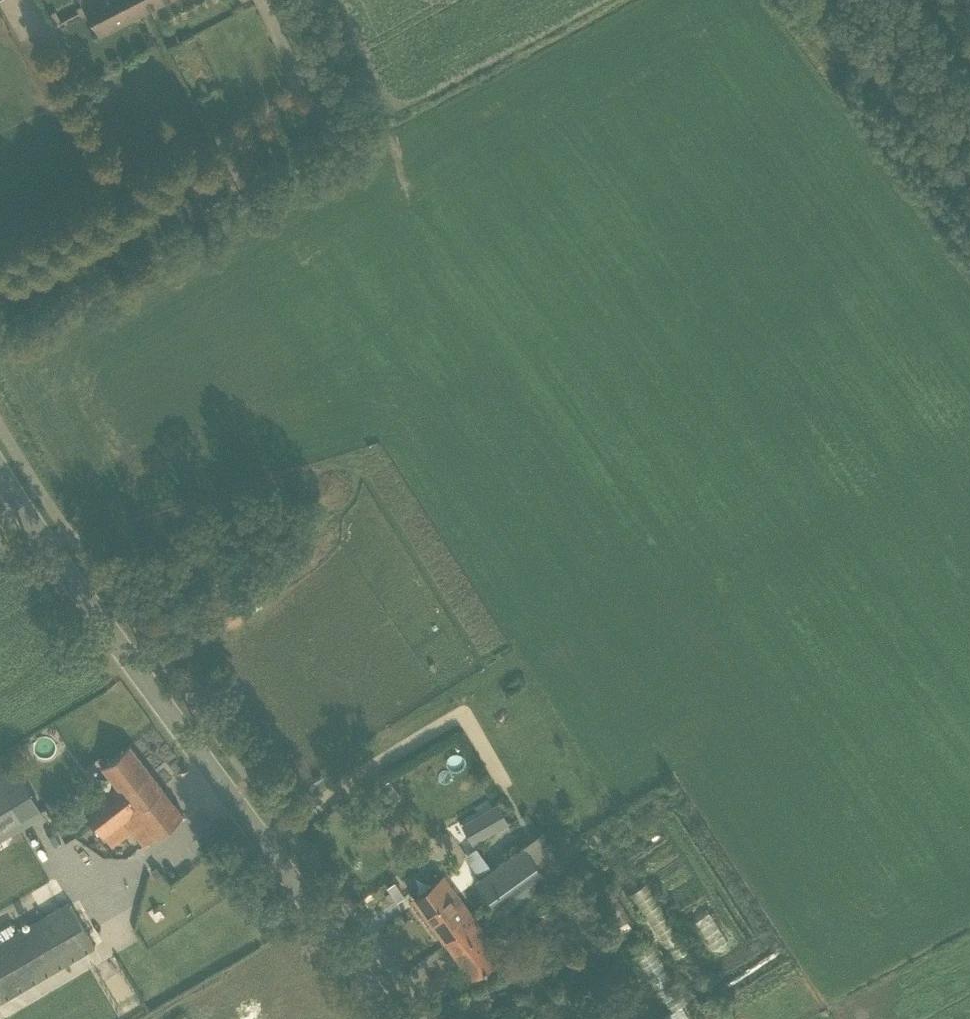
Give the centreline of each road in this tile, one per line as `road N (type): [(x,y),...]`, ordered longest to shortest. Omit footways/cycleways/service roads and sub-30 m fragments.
road 1 (secondary): [(400,1018),(56,579),(0,484)]

